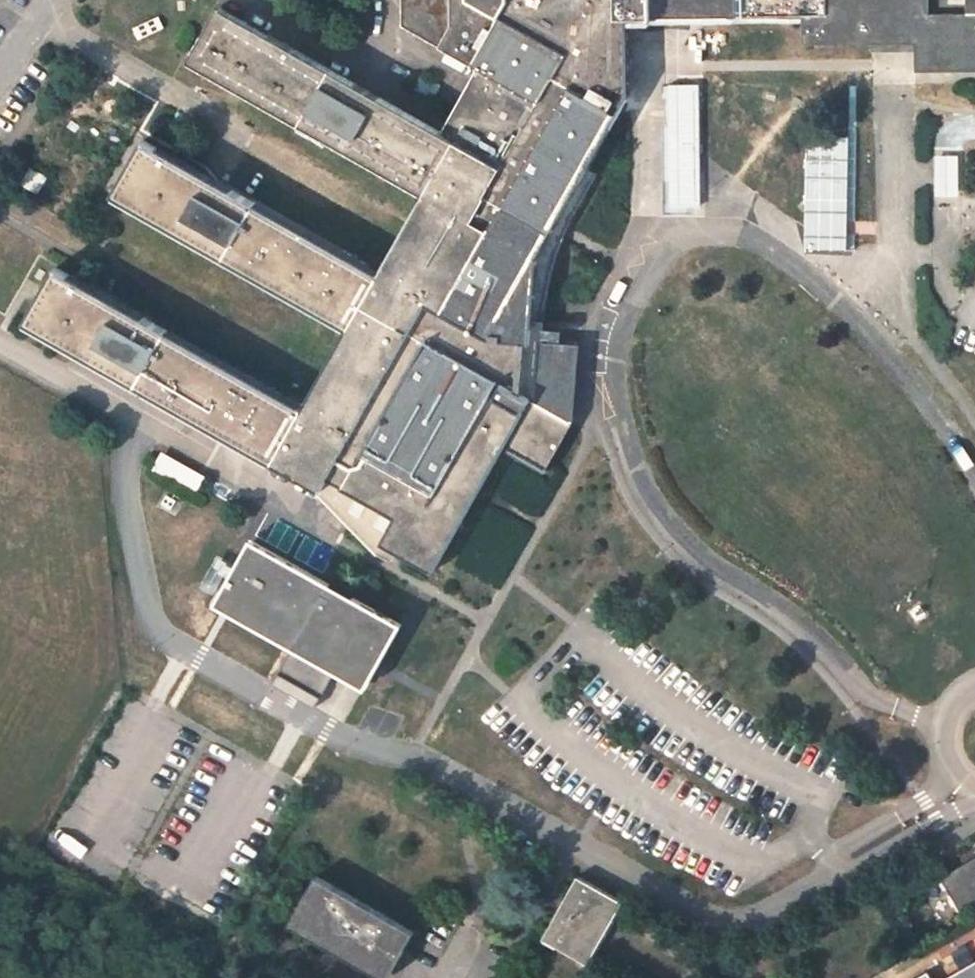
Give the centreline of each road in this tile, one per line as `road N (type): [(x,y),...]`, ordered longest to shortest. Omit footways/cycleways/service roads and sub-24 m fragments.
road 1 (track): [(190,977),(0,916)]

